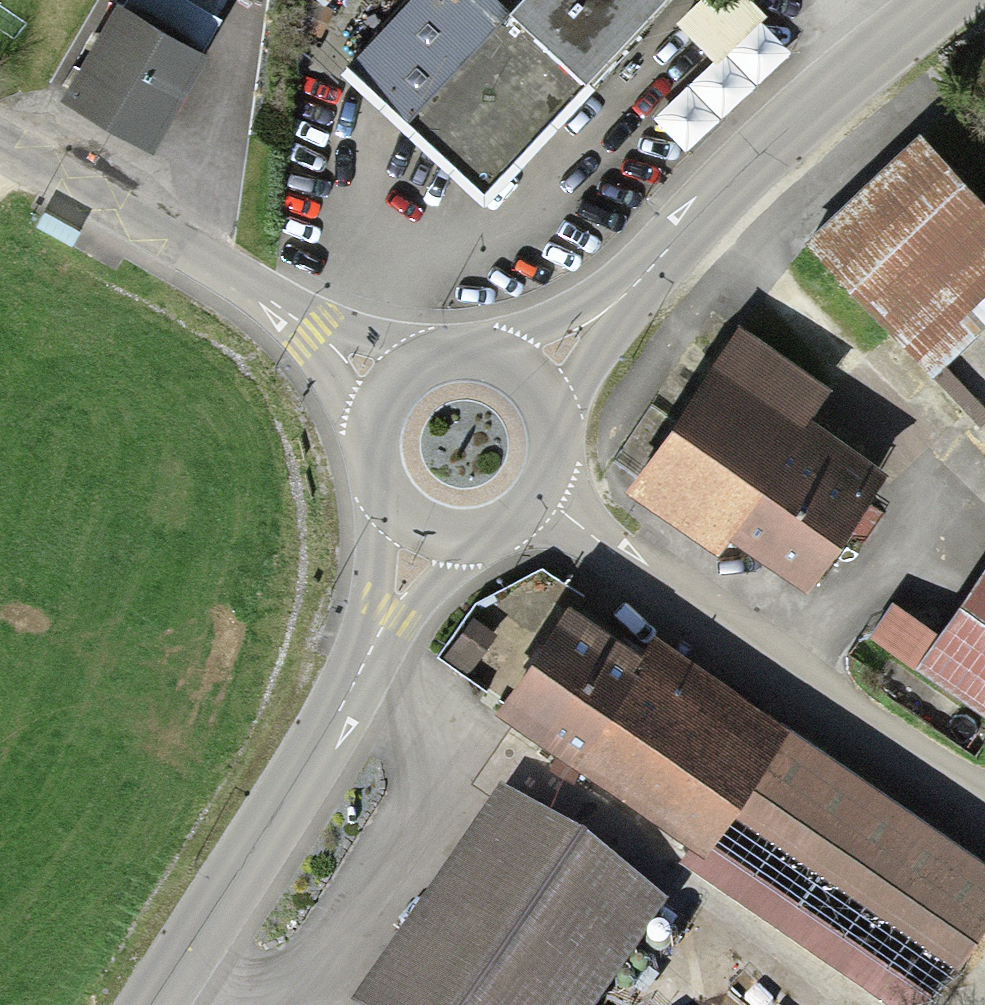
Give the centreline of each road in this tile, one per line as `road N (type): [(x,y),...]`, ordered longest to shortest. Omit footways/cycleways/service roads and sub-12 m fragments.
road 1 (residential): [(984,803),(722,646),(541,510)]
road 2 (secondary): [(370,644),(172,1004)]
road 3 (secondary): [(949,0),(870,62),(688,243)]
road 4 (tertiary): [(270,299),(0,144)]
road 5 (secondary): [(688,243),(535,338),(478,360)]
road 6 (secondary): [(557,426),(688,243)]
road 7 (tertiary): [(270,299),(373,447)]
road 8 (tertiary): [(414,376),(270,299)]
road 9 (secondary): [(370,644),(494,543)]
road 10 (secondary): [(402,521),(370,644)]

